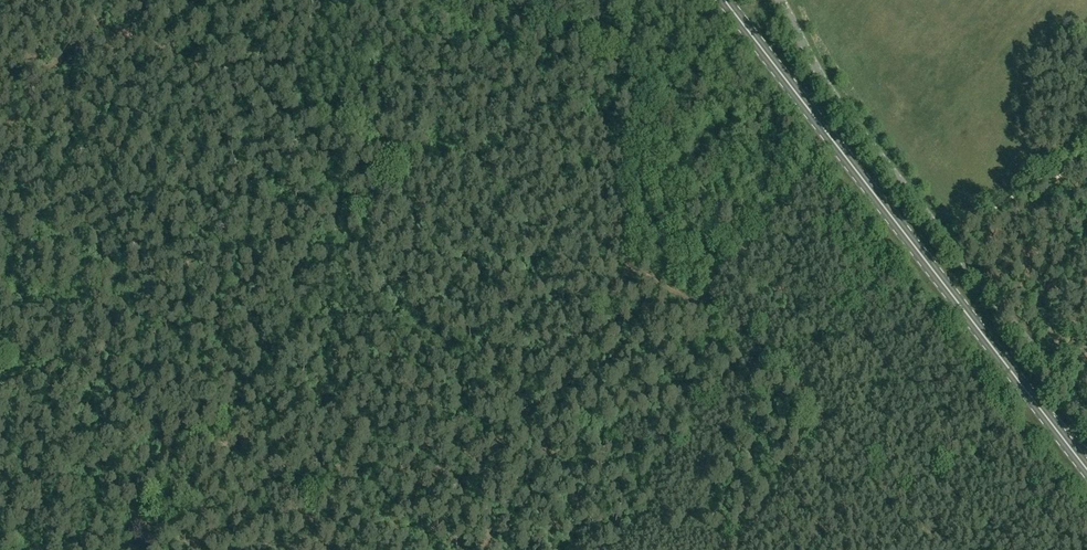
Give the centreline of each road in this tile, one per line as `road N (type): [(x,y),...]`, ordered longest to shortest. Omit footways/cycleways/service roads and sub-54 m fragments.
road 1 (primary): [(1086,469),(725,0)]
road 2 (unclassified): [(1086,411),(868,141),(781,0)]

